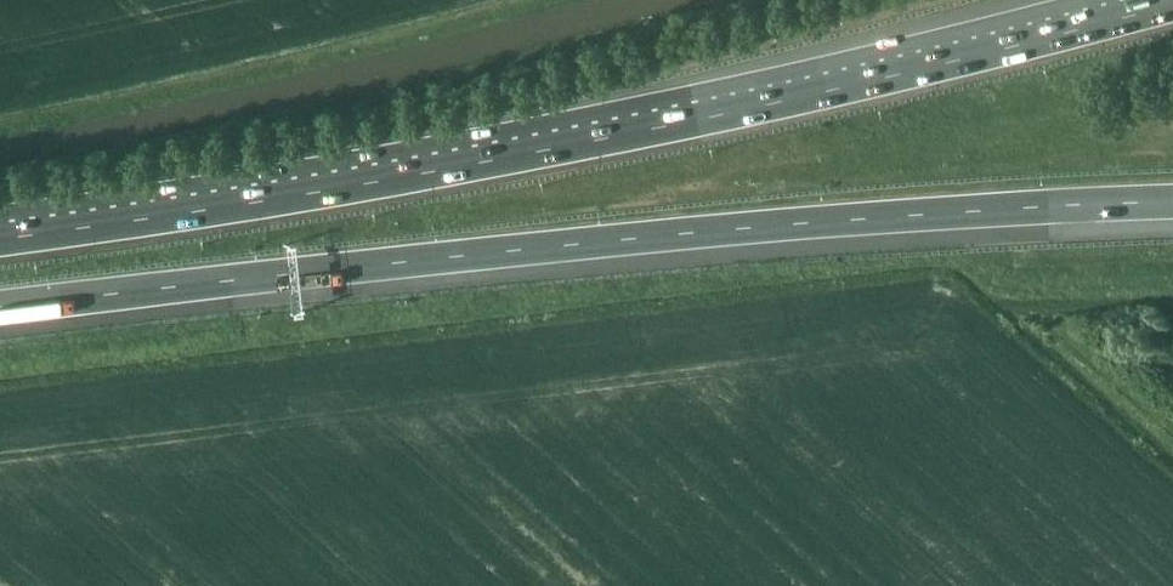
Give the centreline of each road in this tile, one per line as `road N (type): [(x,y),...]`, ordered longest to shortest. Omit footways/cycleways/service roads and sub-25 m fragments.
road 1 (motorway): [(1172,5),(605,140),(262,204),(0,241)]
road 2 (motorway): [(0,309),(663,237),(1172,202)]

